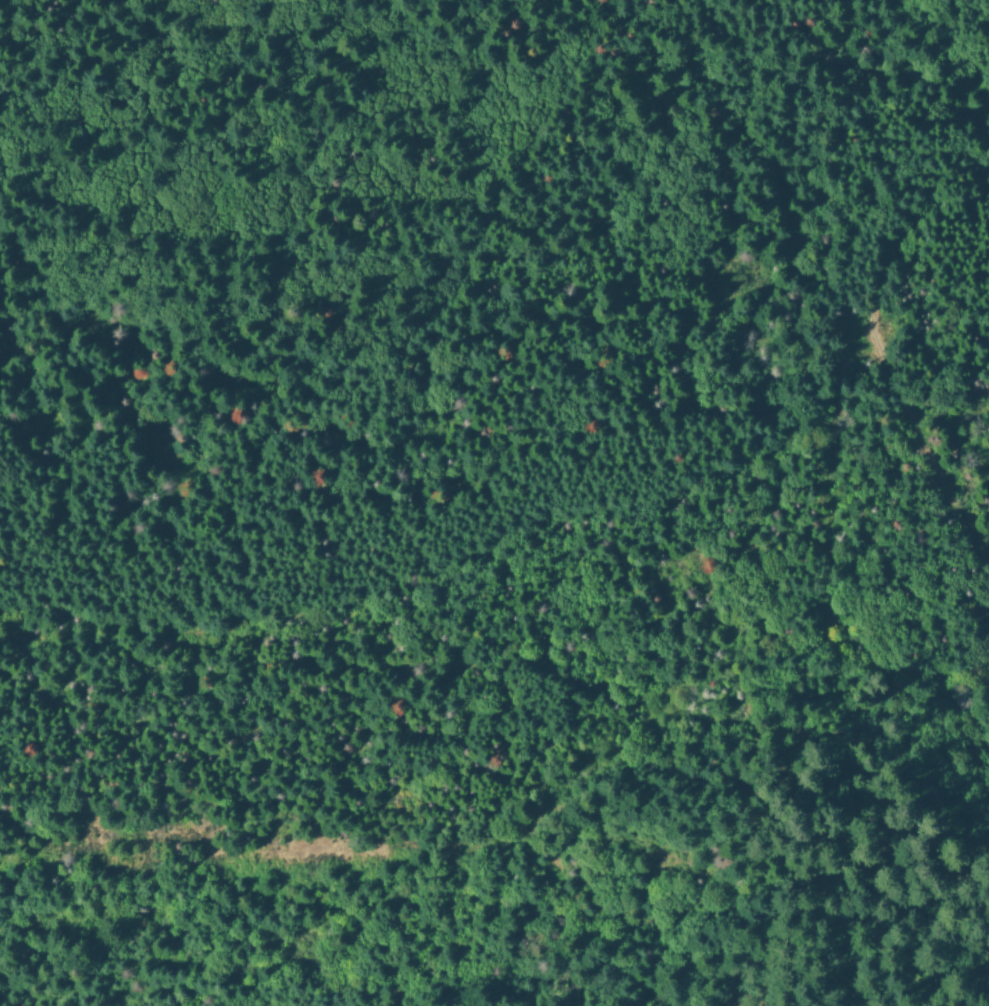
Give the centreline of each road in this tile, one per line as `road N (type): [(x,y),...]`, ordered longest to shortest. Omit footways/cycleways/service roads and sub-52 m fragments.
road 1 (track): [(988,165),(892,239),(876,275),(871,321),(883,373),(988,566)]

